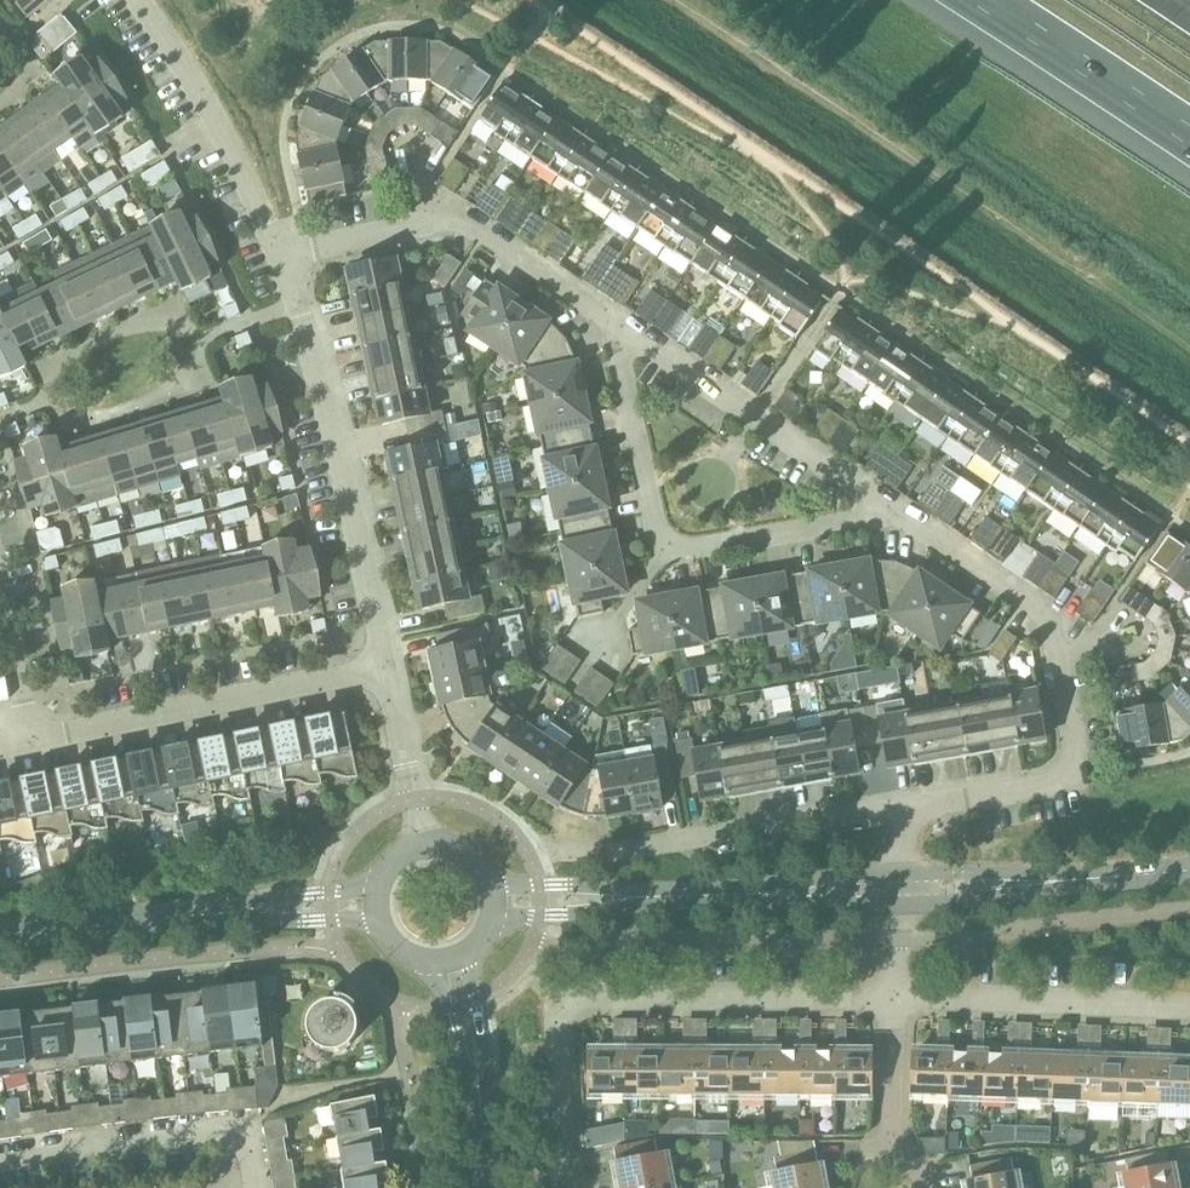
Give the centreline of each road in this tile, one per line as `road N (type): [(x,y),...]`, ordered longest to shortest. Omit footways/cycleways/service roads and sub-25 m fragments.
road 1 (residential): [(906,806),(1077,778),(1049,619),(889,510)]
road 2 (residential): [(889,510),(662,552),(618,325)]
road 3 (residential): [(388,666),(334,428),(283,258)]
road 4 (tertiary): [(496,900),(899,891)]
road 5 (residential): [(618,325),(451,218),(283,258)]
road 6 (tertiary): [(0,937),(369,901)]
road 7 (residential): [(388,666),(37,738)]
road 8 (unclassified): [(562,852),(906,806)]
road 9 (residential): [(556,1000),(895,998)]
road 10 (residential): [(889,510),(618,325)]
road 11 (residential): [(283,258),(226,142),(136,0)]
road 12 (residential): [(1189,1014),(895,998)]
road 13 (residential): [(256,1187),(252,1161),(232,1134),(0,1165)]
road 14 (tertiary): [(899,891),(1189,870)]
road 15 (motorway): [(985,0),(1189,131)]
road 16 (tertiary): [(491,1187),(469,1005),(451,963)]
road 17 (residential): [(936,1187),(890,1140),(895,998)]
road 18 (unclassified): [(572,1187),(556,1000)]
road 19 (residential): [(411,844),(388,666)]
road 20 (residential): [(37,738),(0,587)]

